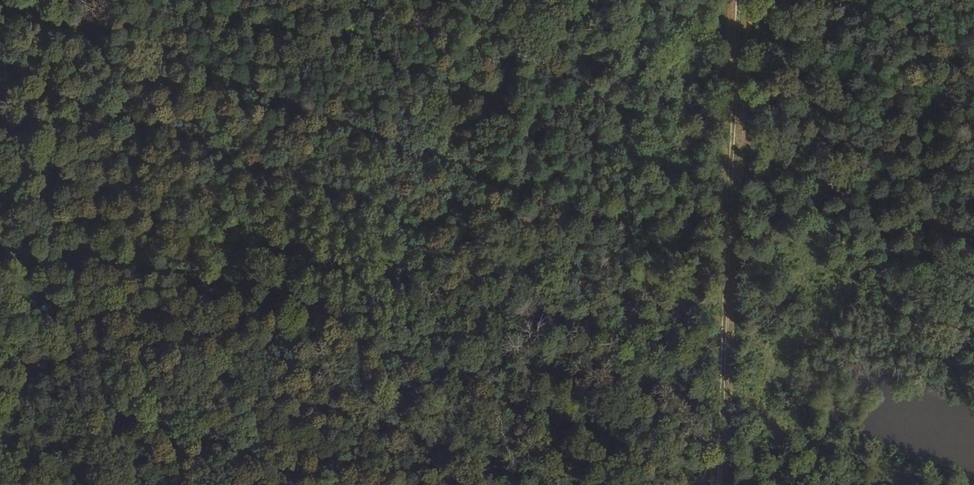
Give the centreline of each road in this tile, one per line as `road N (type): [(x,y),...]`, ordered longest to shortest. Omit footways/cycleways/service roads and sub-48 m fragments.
road 1 (track): [(720,484),(743,0)]

